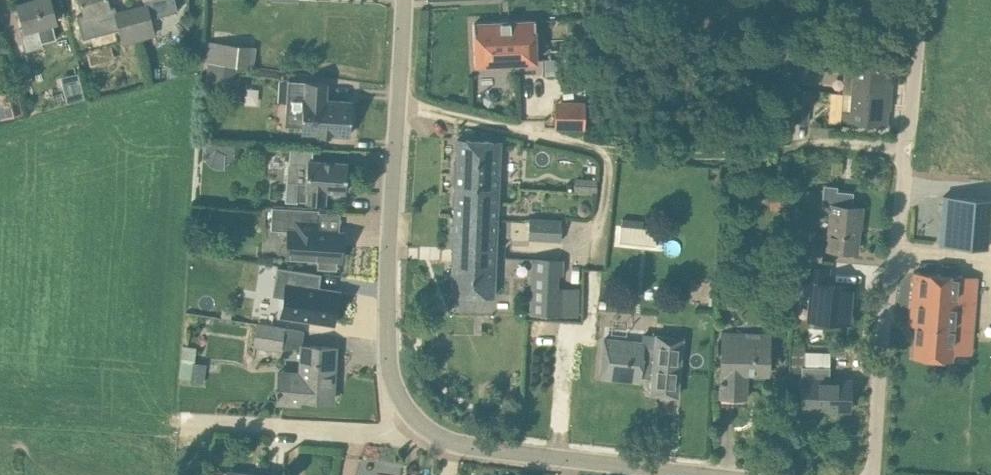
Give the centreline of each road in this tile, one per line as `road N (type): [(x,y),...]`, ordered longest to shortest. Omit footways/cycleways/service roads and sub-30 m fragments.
road 1 (tertiary): [(693,474),(468,445),(423,424),(404,402),(387,342),(404,0)]
road 2 (residential): [(872,474),(922,0)]

